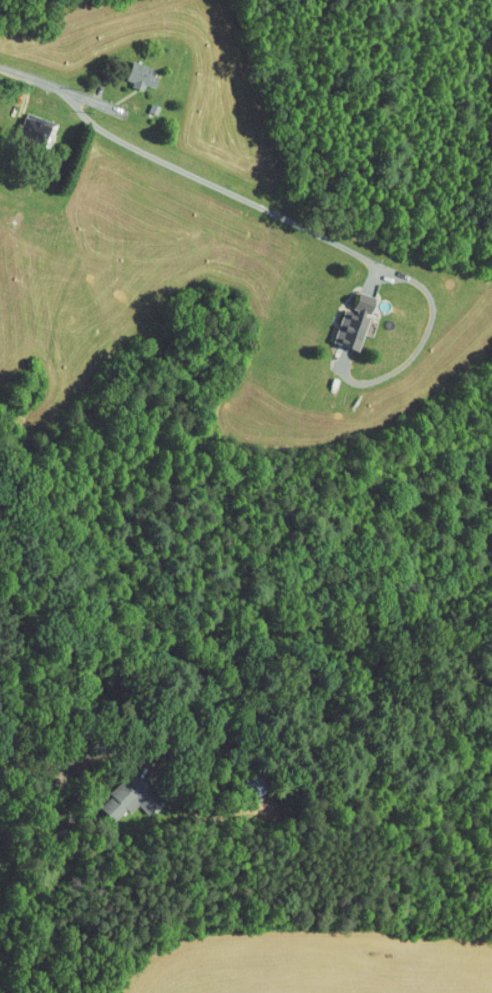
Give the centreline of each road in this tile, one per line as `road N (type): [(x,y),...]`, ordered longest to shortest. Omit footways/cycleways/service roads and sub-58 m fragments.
road 1 (residential): [(0,67),(128,113)]

